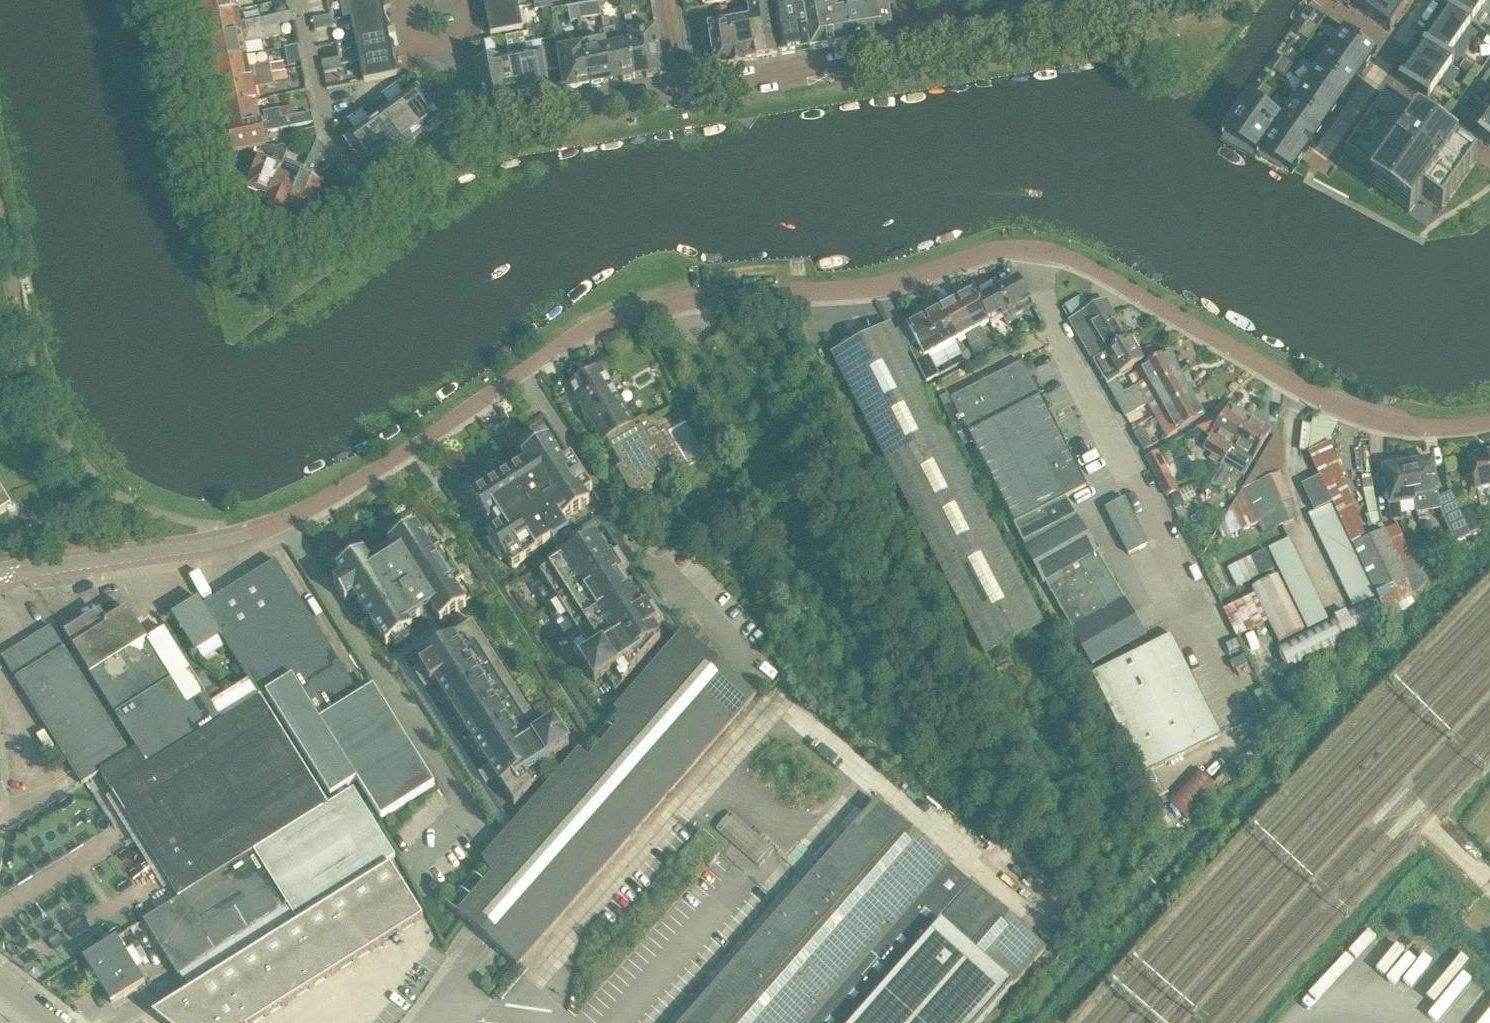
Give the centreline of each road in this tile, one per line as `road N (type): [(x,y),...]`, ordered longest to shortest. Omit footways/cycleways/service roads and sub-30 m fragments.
road 1 (residential): [(532,369),(601,321),(677,302),(843,290),(997,250),(1035,249)]
road 2 (residential): [(1247,721),(1052,331),(1035,249)]
road 3 (residential): [(1035,249),(1065,255),(1330,403),(1422,428),(1489,419)]
road 4 (residential): [(467,133),(438,144),(314,237),(283,240),(244,216),(216,172),(182,0)]
road 5 (unclassified): [(272,523),(482,832)]
road 6 (residential): [(272,523),(532,369)]
road 7 (unclassified): [(532,369),(684,613)]
road 8 (residential): [(0,575),(199,545),(272,523)]
road 9 (residential): [(1217,0),(954,40)]
road 10 (residential): [(915,47),(685,87)]
road 11 (residential): [(685,87),(467,133)]
road 12 (residential): [(1489,158),(1378,80)]

